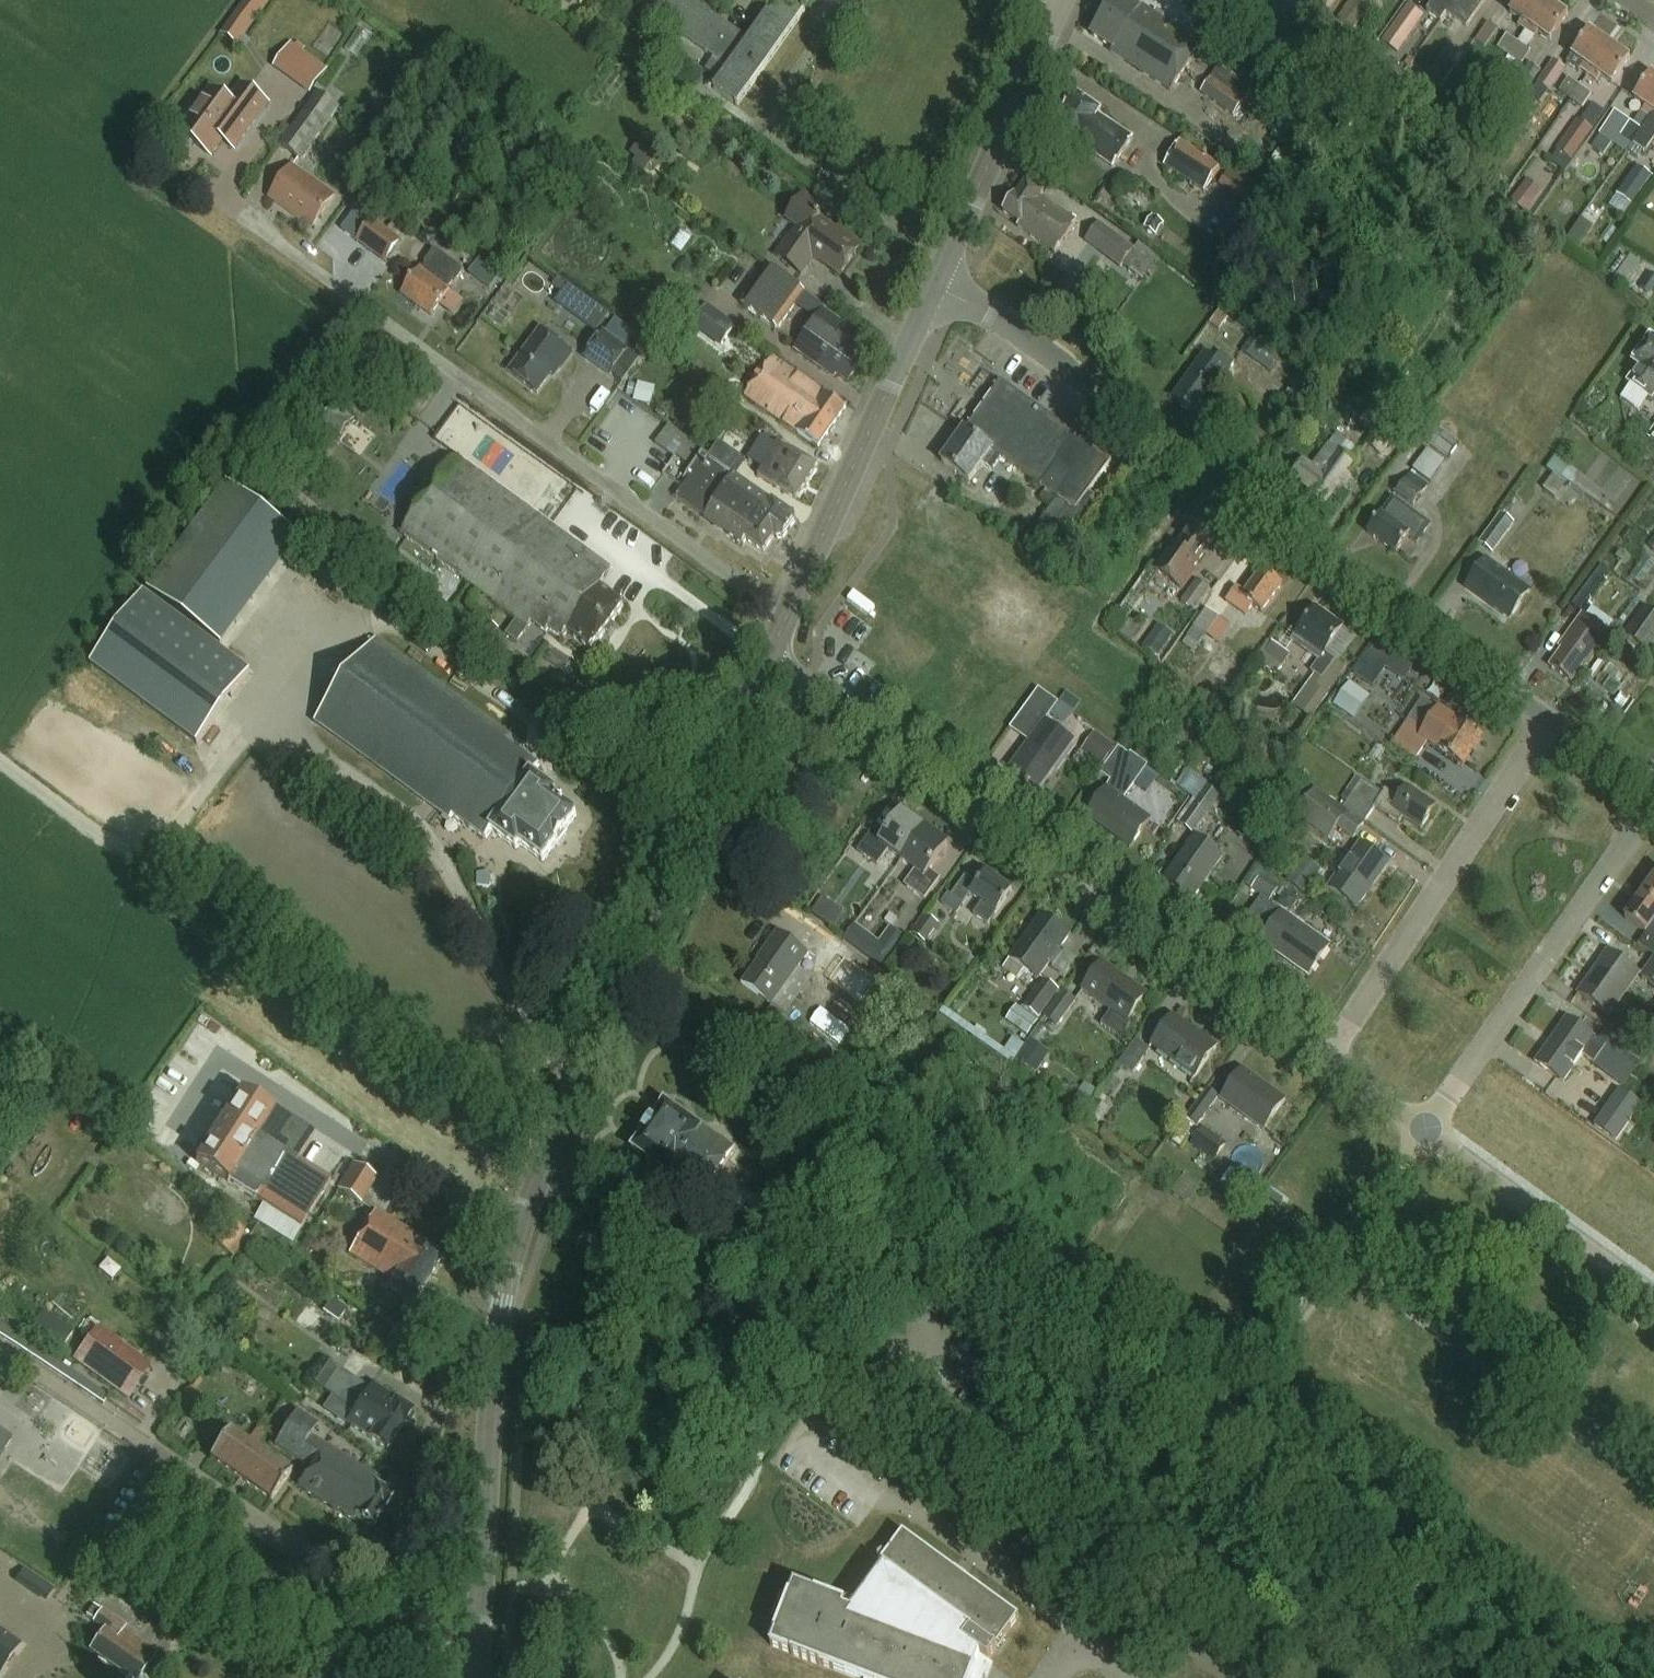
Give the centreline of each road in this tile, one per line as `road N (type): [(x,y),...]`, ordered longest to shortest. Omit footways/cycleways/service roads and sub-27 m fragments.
road 1 (residential): [(1230,1677),(545,1165)]
road 2 (residential): [(1549,721),(940,276)]
road 3 (residential): [(785,616),(249,220)]
road 4 (unclassified): [(1304,1045),(766,658)]
road 5 (secondary): [(545,1165),(766,658)]
road 6 (residential): [(1653,1482),(1368,1273),(1356,1243),(1361,1220),(1429,1134)]
road 7 (unclassified): [(379,1604),(0,1345)]
road 8 (residential): [(1324,1054),(1342,1044),(1549,721)]
road 9 (residential): [(1429,1134),(1653,809)]
road 10 (secondary): [(785,616),(940,276)]
road 11 (secondary): [(940,276),(1062,0)]
road 12 (secondary): [(476,1677),(493,1381)]
road 13 (residential): [(1075,1657),(1069,1620),(864,1472)]
road 14 (unclassified): [(1653,1295),(1429,1134)]
road 15 (unclassified): [(379,1604),(448,1387),(493,1381)]
road 16 (secondary): [(493,1381),(509,1277),(545,1165)]
road 17 (unclassified): [(1429,1134),(1324,1054)]
road 18 (residential): [(1653,795),(1549,721)]

